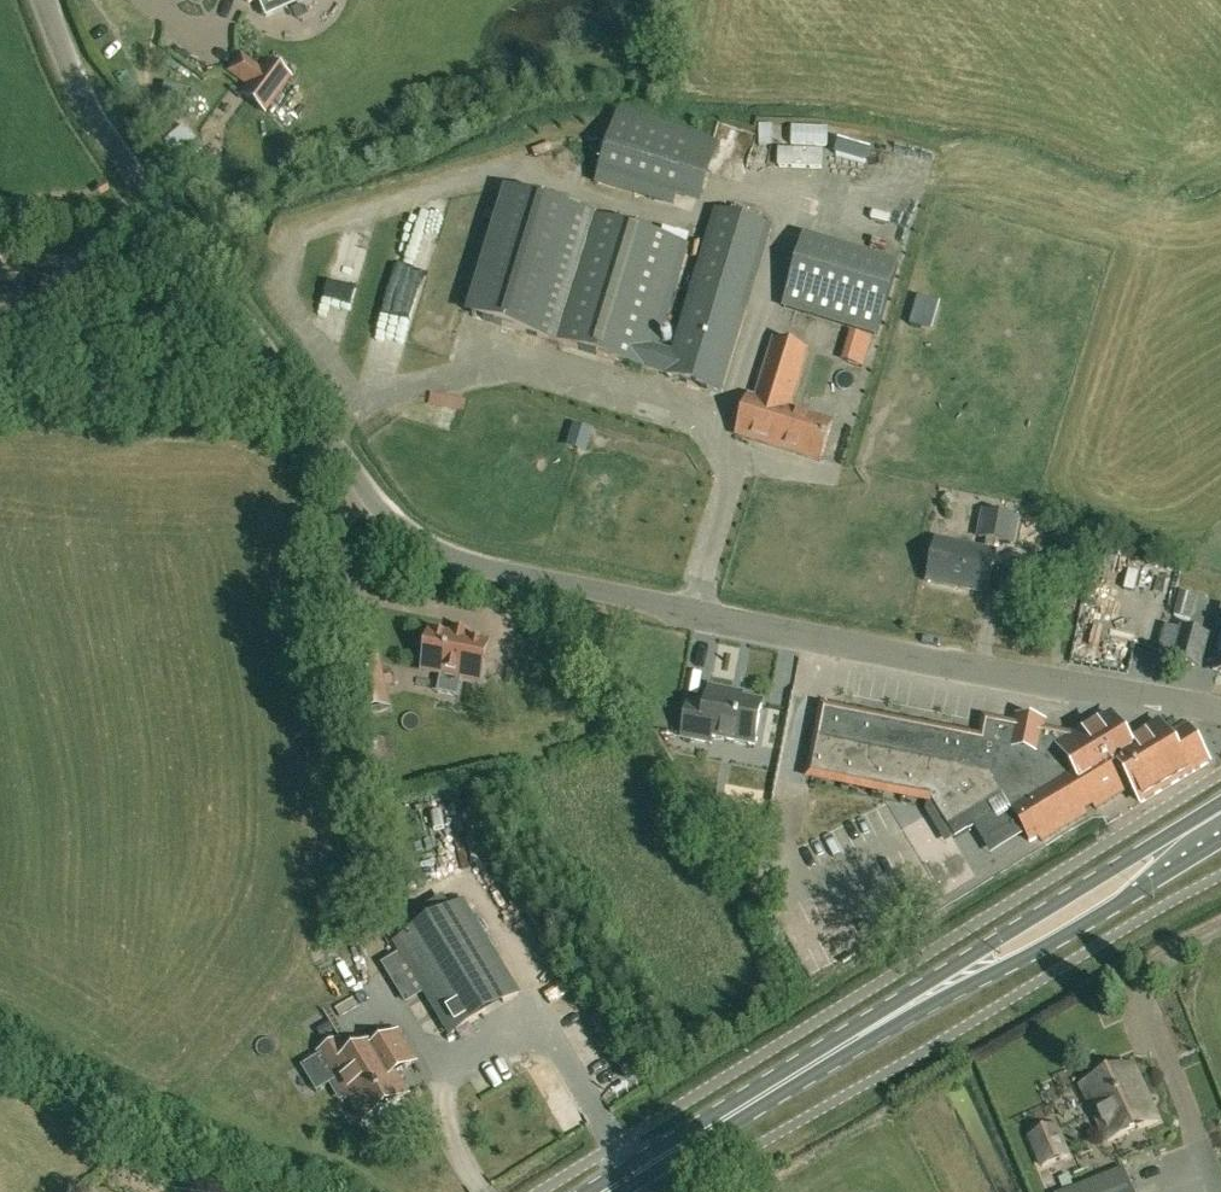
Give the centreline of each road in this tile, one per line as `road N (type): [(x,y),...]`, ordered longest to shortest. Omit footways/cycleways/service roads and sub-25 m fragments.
road 1 (unclassified): [(1220,721),(695,616),(469,565),(424,546),(388,513),(131,169),(80,91),(43,0)]
road 2 (secondary): [(618,1191),(1220,827)]

